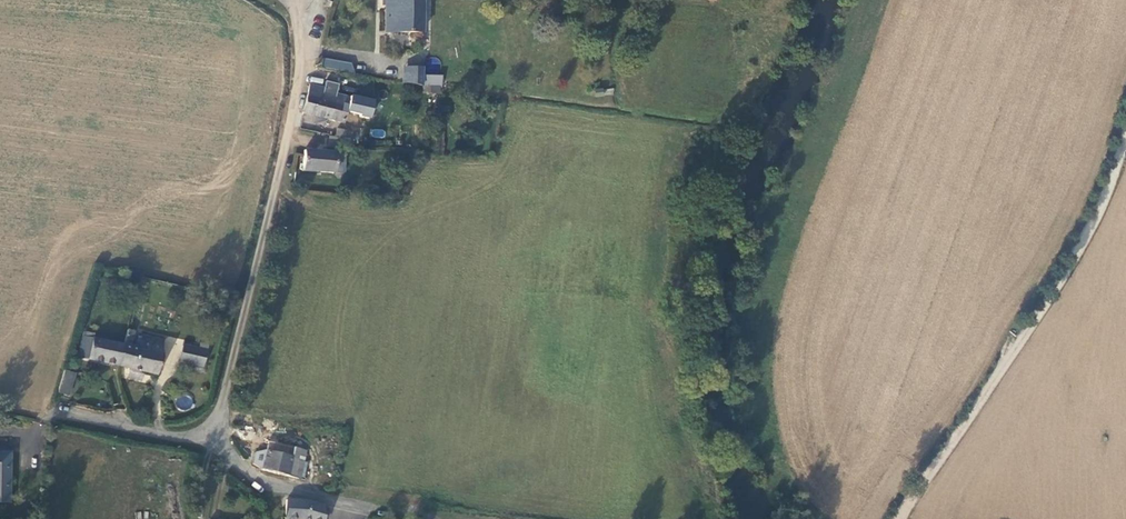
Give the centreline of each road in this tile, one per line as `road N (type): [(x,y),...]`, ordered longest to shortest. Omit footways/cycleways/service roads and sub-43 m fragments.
road 1 (unclassified): [(302,0),(304,51),(211,442)]
road 2 (track): [(1125,137),(1102,205),(1061,280),(902,518)]
road 3 (unclassified): [(211,442),(278,489),(432,518)]
road 4 (unclassified): [(211,442),(61,414)]

